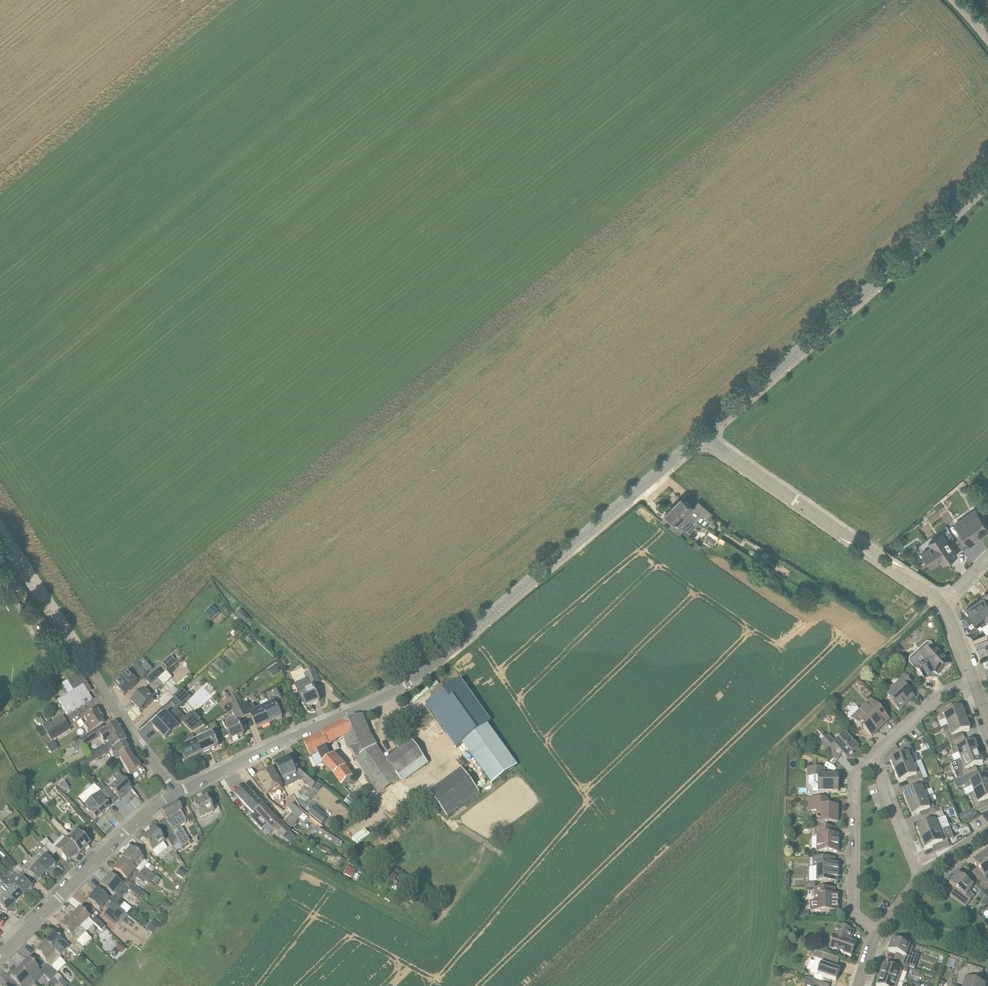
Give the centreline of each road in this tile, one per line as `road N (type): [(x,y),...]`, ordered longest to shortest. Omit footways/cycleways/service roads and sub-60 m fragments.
road 1 (tertiary): [(177,791),(413,680),(703,436)]
road 2 (tertiary): [(703,436),(987,179)]
road 3 (residential): [(177,791),(136,744),(0,529)]
road 4 (residential): [(942,604),(703,436)]
road 5 (tertiary): [(0,956),(135,821),(177,791)]
road 6 (track): [(936,598),(792,735)]
road 7 (residential): [(880,931),(855,909),(855,783),(874,758)]
road 8 (residential): [(874,758),(940,695),(973,679)]
road 9 (residential): [(921,875),(874,758)]

